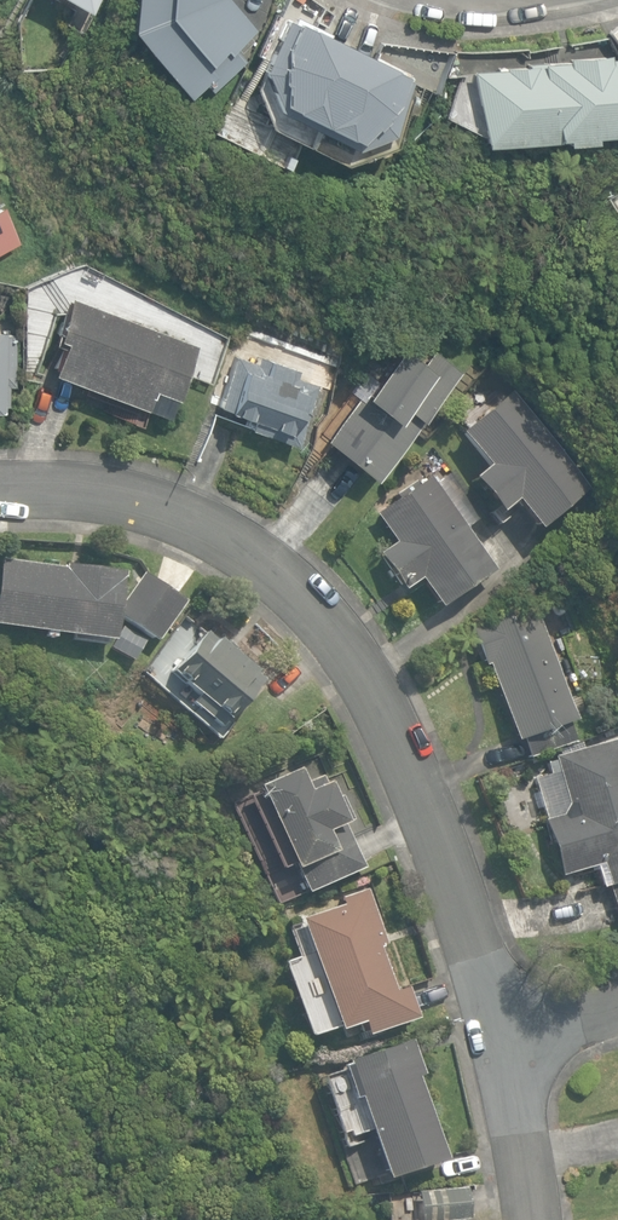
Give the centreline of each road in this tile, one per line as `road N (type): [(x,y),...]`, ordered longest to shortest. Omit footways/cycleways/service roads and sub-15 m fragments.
road 1 (residential): [(495,1027),(411,778),(327,621),(249,554),(163,509),(0,486)]
road 2 (residential): [(530,1219),(495,1027)]
road 3 (residential): [(617,992),(495,1027)]

